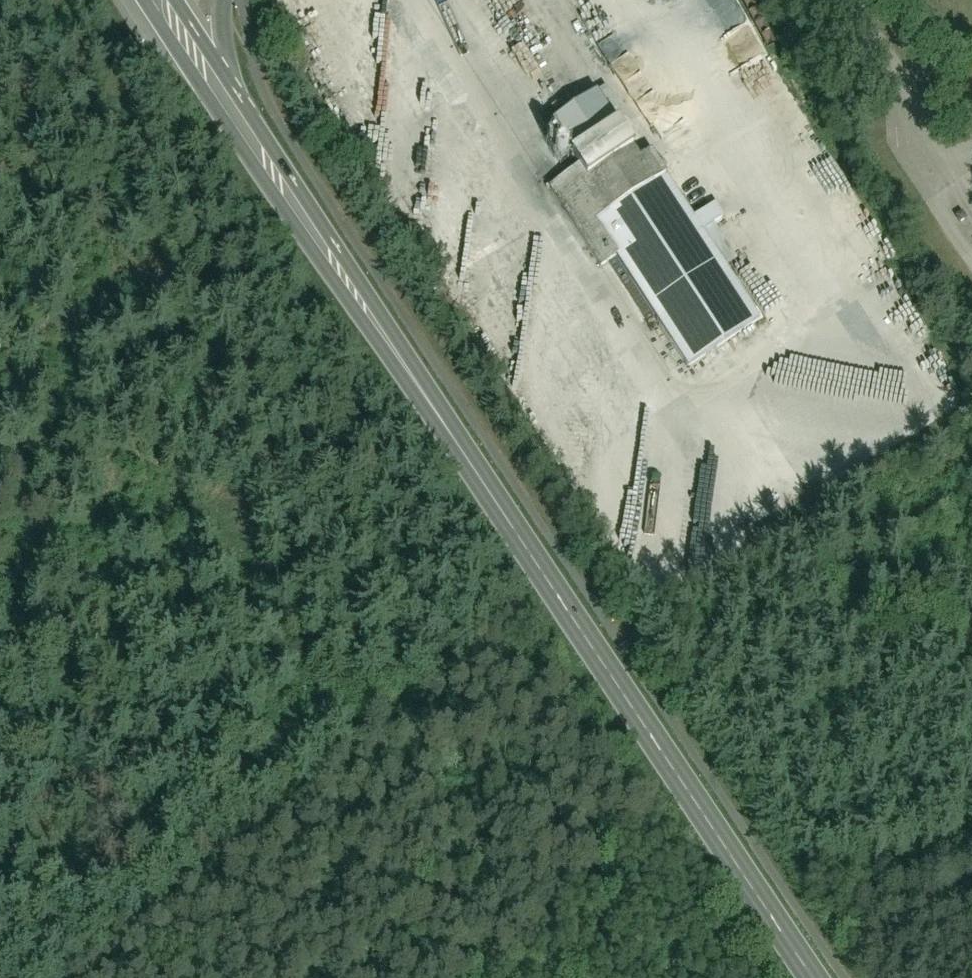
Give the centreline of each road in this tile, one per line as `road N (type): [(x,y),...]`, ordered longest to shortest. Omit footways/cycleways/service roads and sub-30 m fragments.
road 1 (primary): [(818,977),(160,0)]
road 2 (residential): [(847,0),(971,197)]

